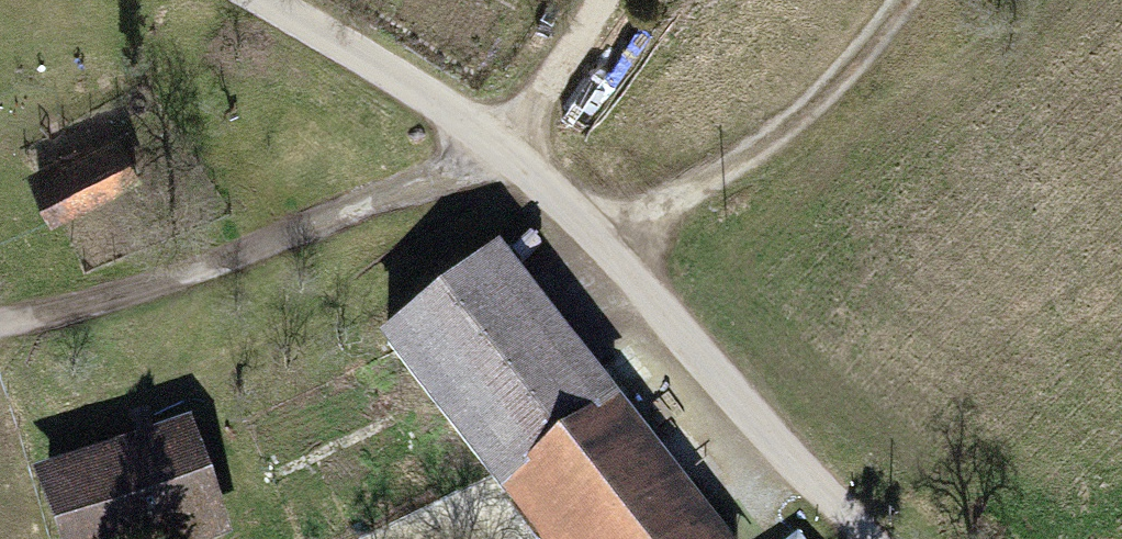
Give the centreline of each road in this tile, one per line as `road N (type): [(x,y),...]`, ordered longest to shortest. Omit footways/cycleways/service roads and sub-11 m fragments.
road 1 (unclassified): [(264,0),(517,151),(865,538)]
road 2 (track): [(0,316),(108,302),(517,151),(596,35),(608,0)]
road 3 (track): [(605,243),(738,161),(865,51),(899,0)]

